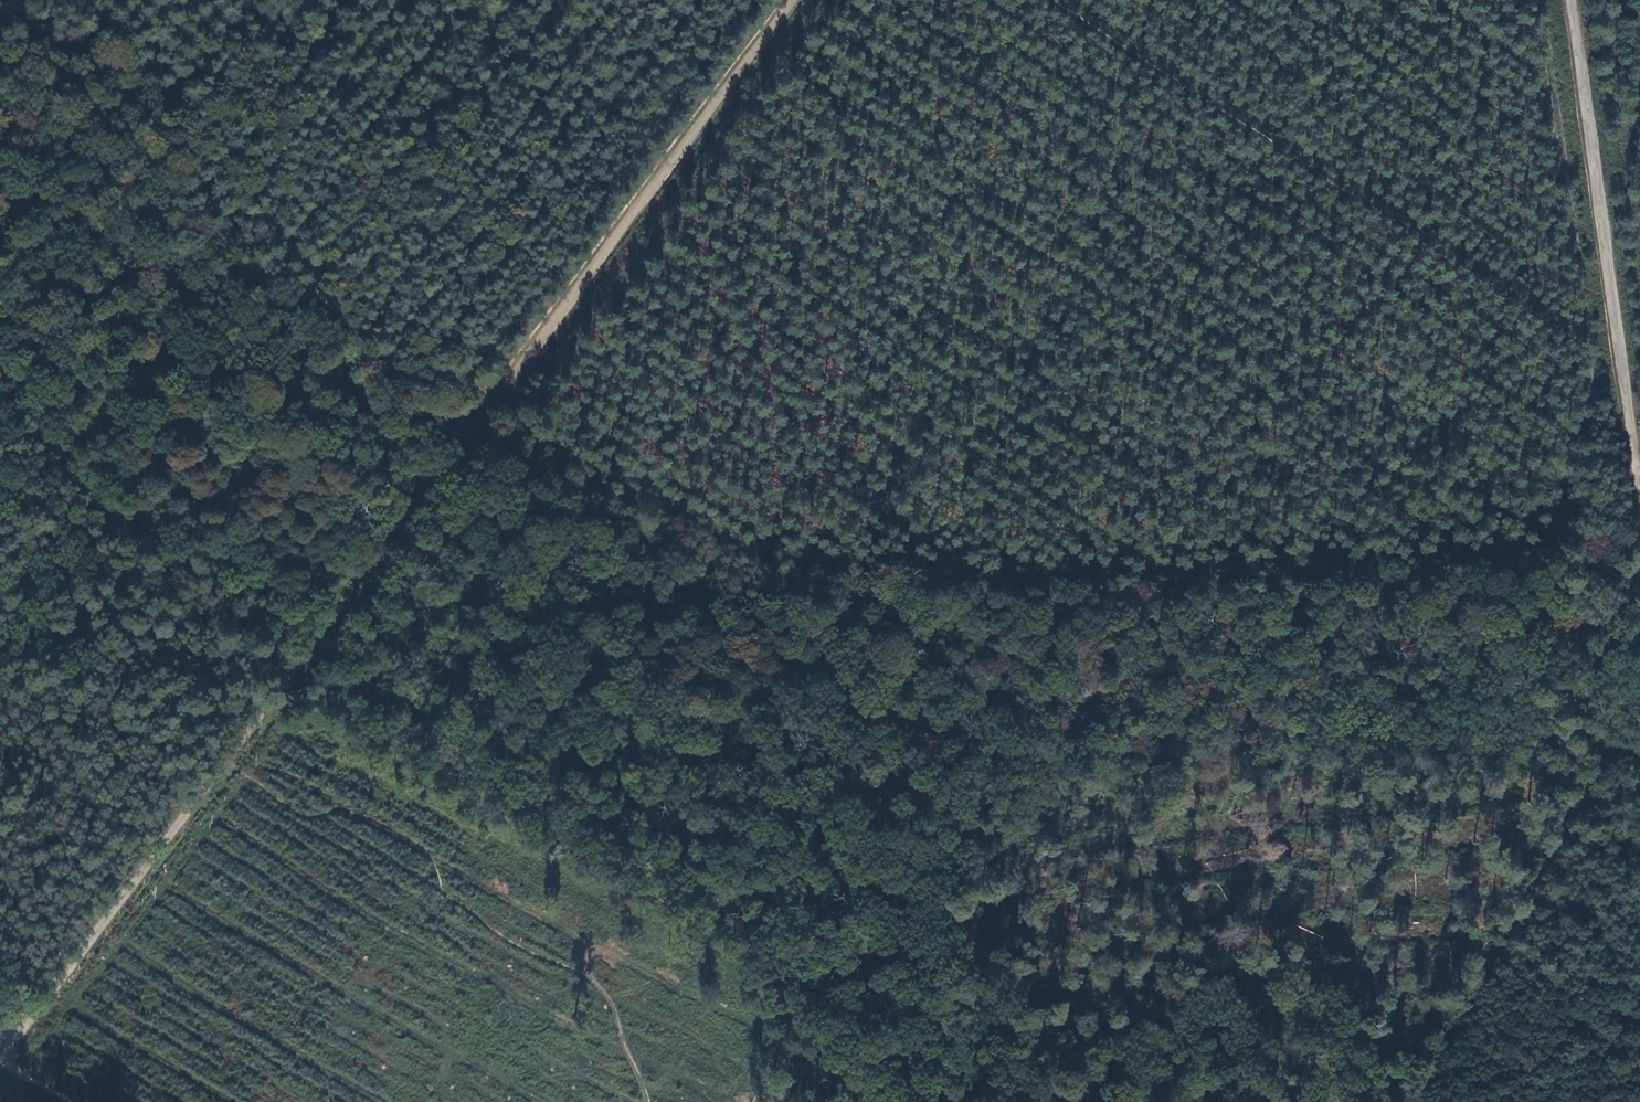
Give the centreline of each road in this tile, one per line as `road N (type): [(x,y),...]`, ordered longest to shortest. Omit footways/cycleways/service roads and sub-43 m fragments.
road 1 (track): [(794,0),(224,768)]
road 2 (track): [(1639,512),(1570,0)]
road 3 (track): [(224,768),(0,1054)]

